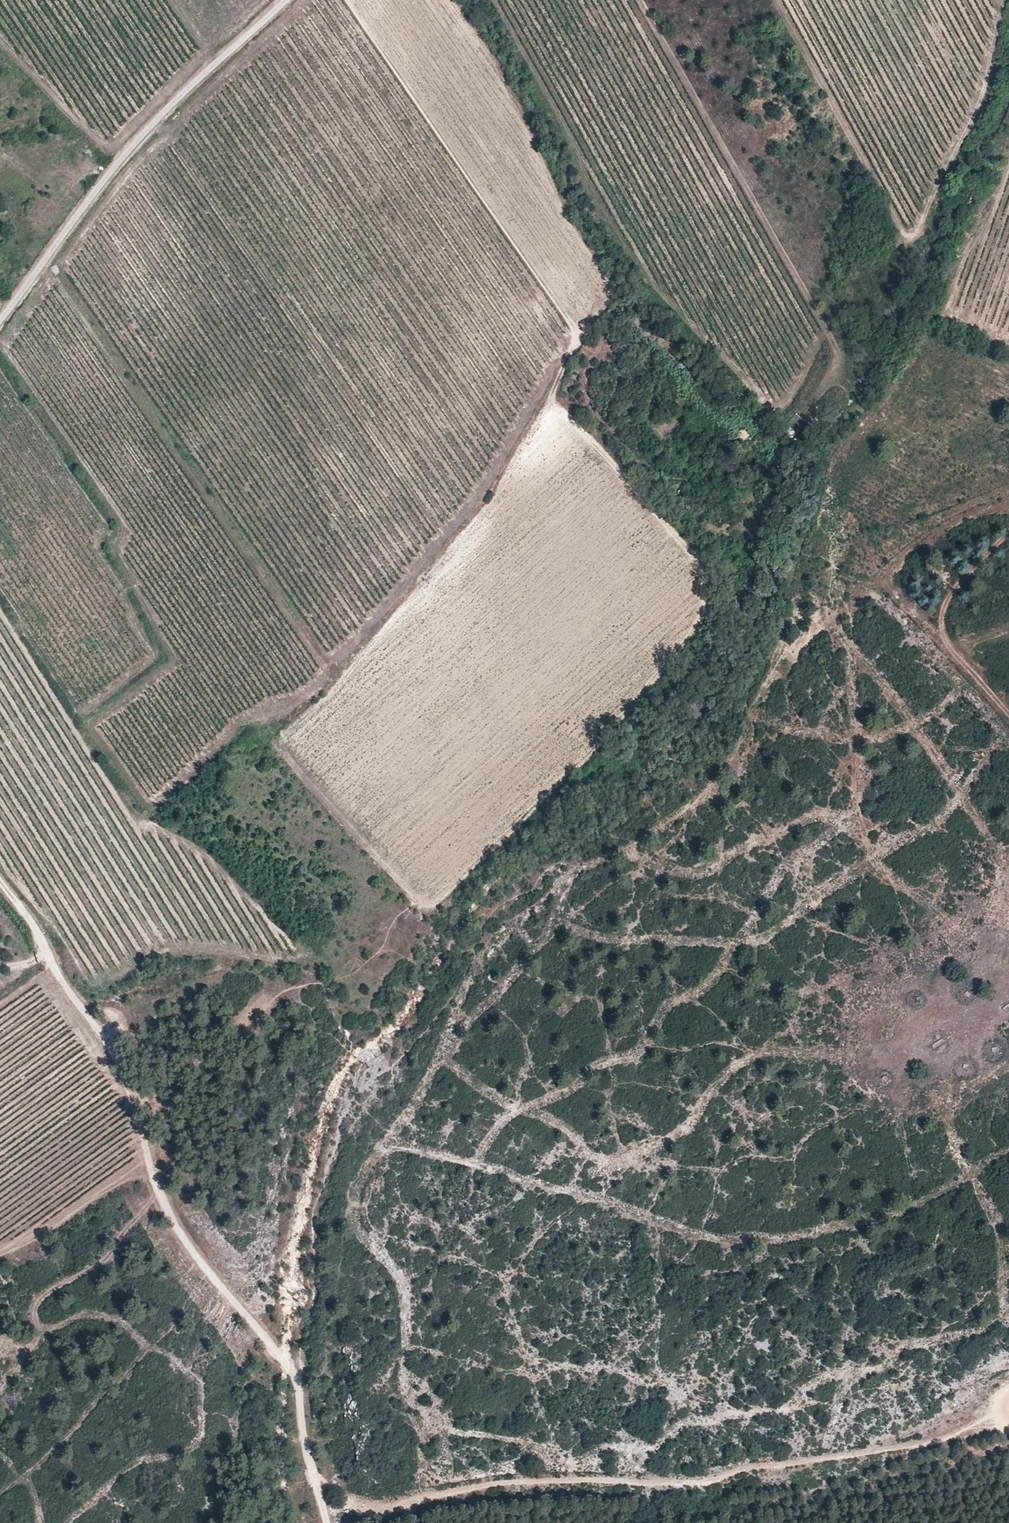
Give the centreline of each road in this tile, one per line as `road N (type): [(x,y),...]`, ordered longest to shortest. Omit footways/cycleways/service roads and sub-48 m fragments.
road 1 (track): [(0,882),(105,1048),(148,1170),(182,1236),(304,1378),(311,1478),(329,1522)]
road 2 (unclassified): [(282,0),(113,168),(0,319)]
road 3 (track): [(148,1170),(43,1238),(0,1256)]
road 4 (track): [(138,1141),(257,1018)]
road 5 (track): [(943,634),(948,601),(1008,535)]

